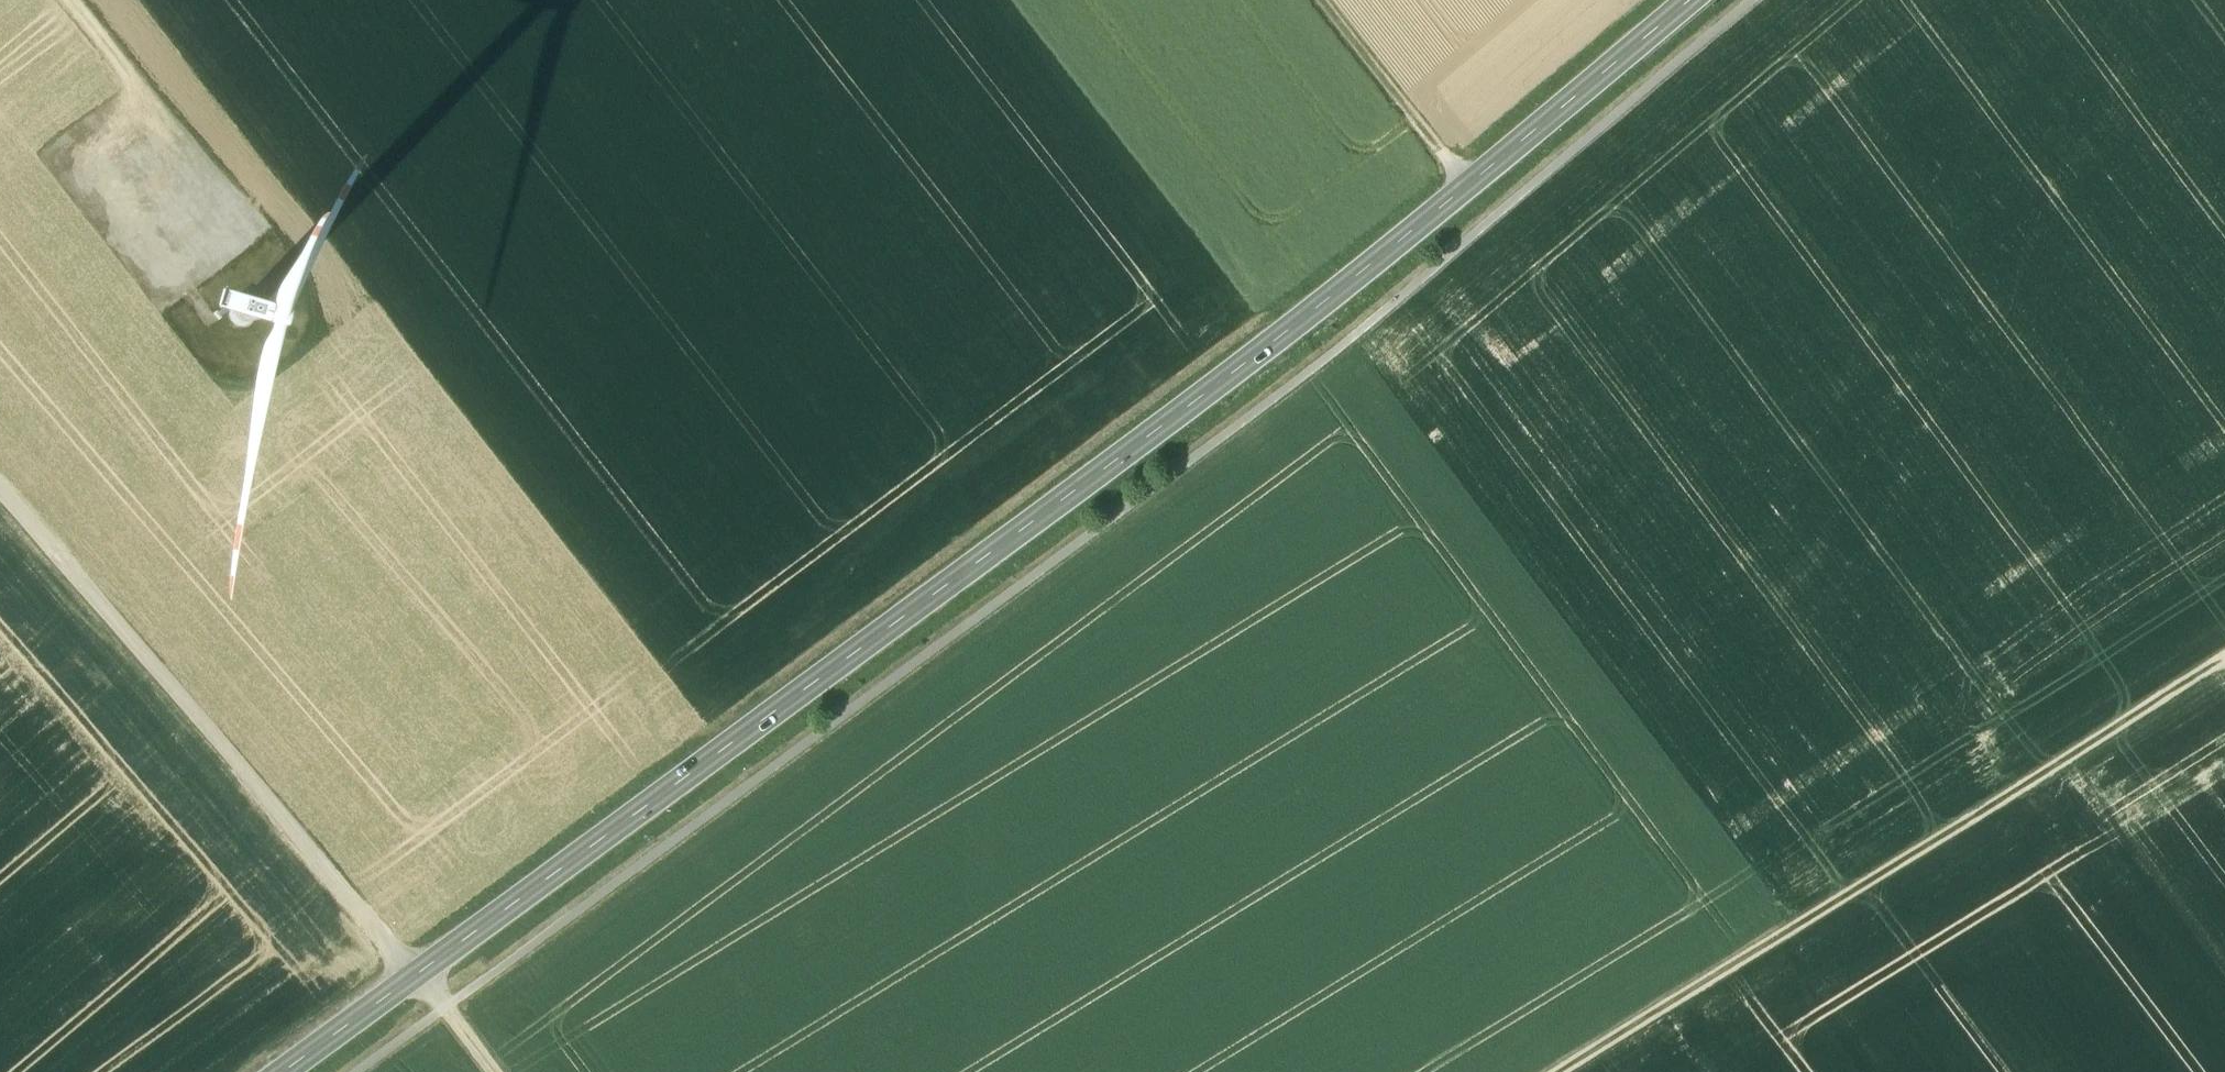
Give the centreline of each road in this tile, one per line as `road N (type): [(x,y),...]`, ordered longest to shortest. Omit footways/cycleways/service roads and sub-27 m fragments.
road 1 (primary): [(286,1071),(1090,483),(1474,186),(1696,0)]
road 2 (track): [(2224,660),(1559,1071)]
road 3 (track): [(0,488),(423,974),(497,1071)]
road 4 (track): [(1328,0),(1474,186)]

